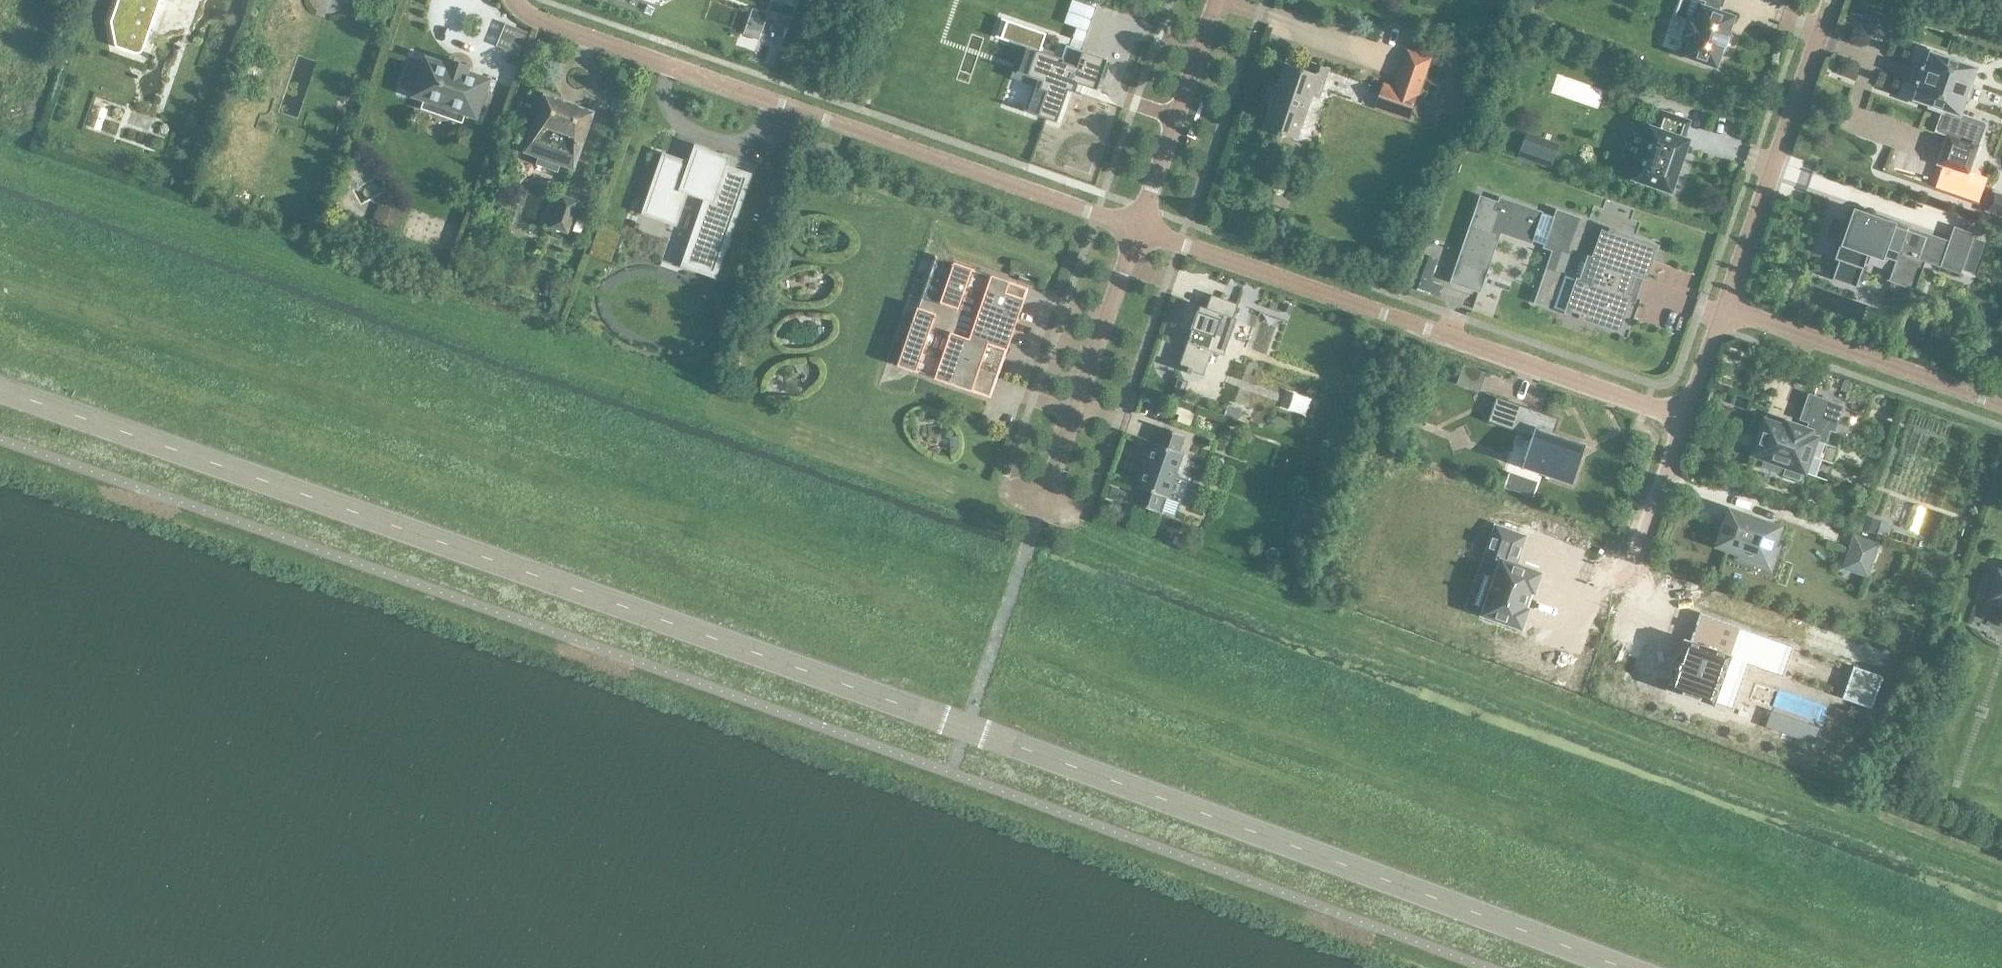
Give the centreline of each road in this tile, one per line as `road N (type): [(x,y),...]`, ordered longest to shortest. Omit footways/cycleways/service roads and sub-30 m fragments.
road 1 (tertiary): [(1623,967),(0,385)]
road 2 (residential): [(516,0),(544,25),(1140,230)]
road 3 (residential): [(1140,230),(1685,418)]
road 4 (residential): [(1726,307),(1833,0)]
road 5 (residential): [(1140,230),(1040,513)]
road 6 (residential): [(1726,307),(2001,406)]
road 7 (residential): [(1218,0),(1140,230)]
road 8 (residential): [(1685,418),(1631,578)]

